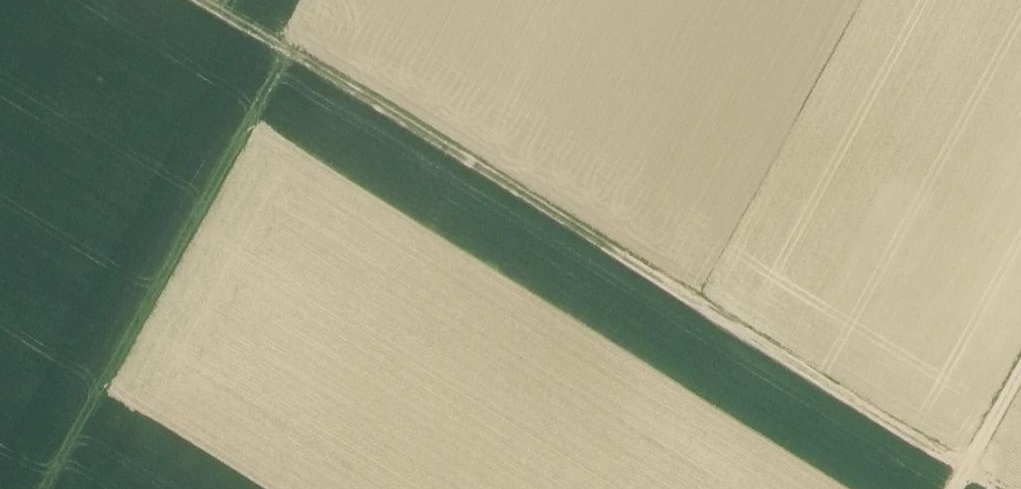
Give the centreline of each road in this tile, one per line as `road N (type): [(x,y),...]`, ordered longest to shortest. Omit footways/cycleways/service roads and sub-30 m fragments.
road 1 (track): [(198,0),(652,278)]
road 2 (track): [(301,61),(69,488)]
road 3 (track): [(1020,374),(957,488)]

